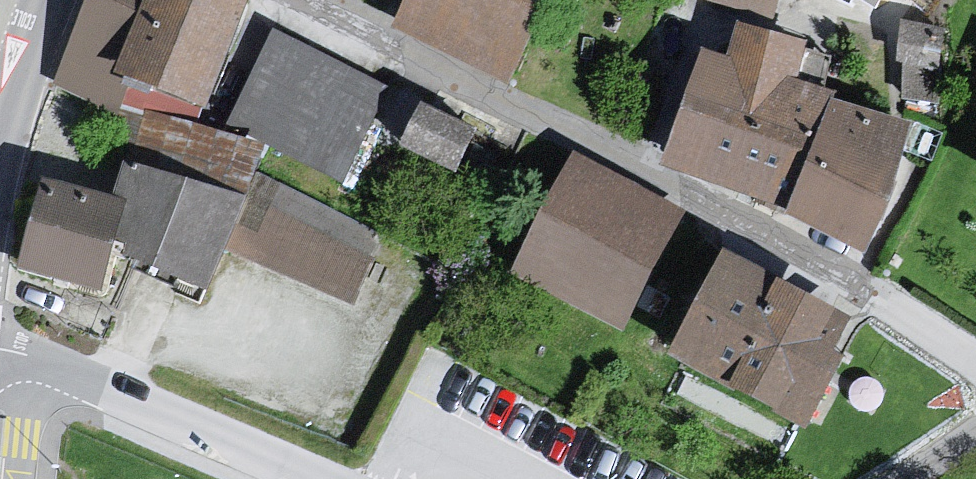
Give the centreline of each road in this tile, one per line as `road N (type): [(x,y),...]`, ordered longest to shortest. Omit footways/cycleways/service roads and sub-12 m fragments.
road 1 (residential): [(975,364),(895,303),(274,0)]
road 2 (residential): [(0,380),(245,478)]
road 3 (residential): [(0,128),(61,0)]

